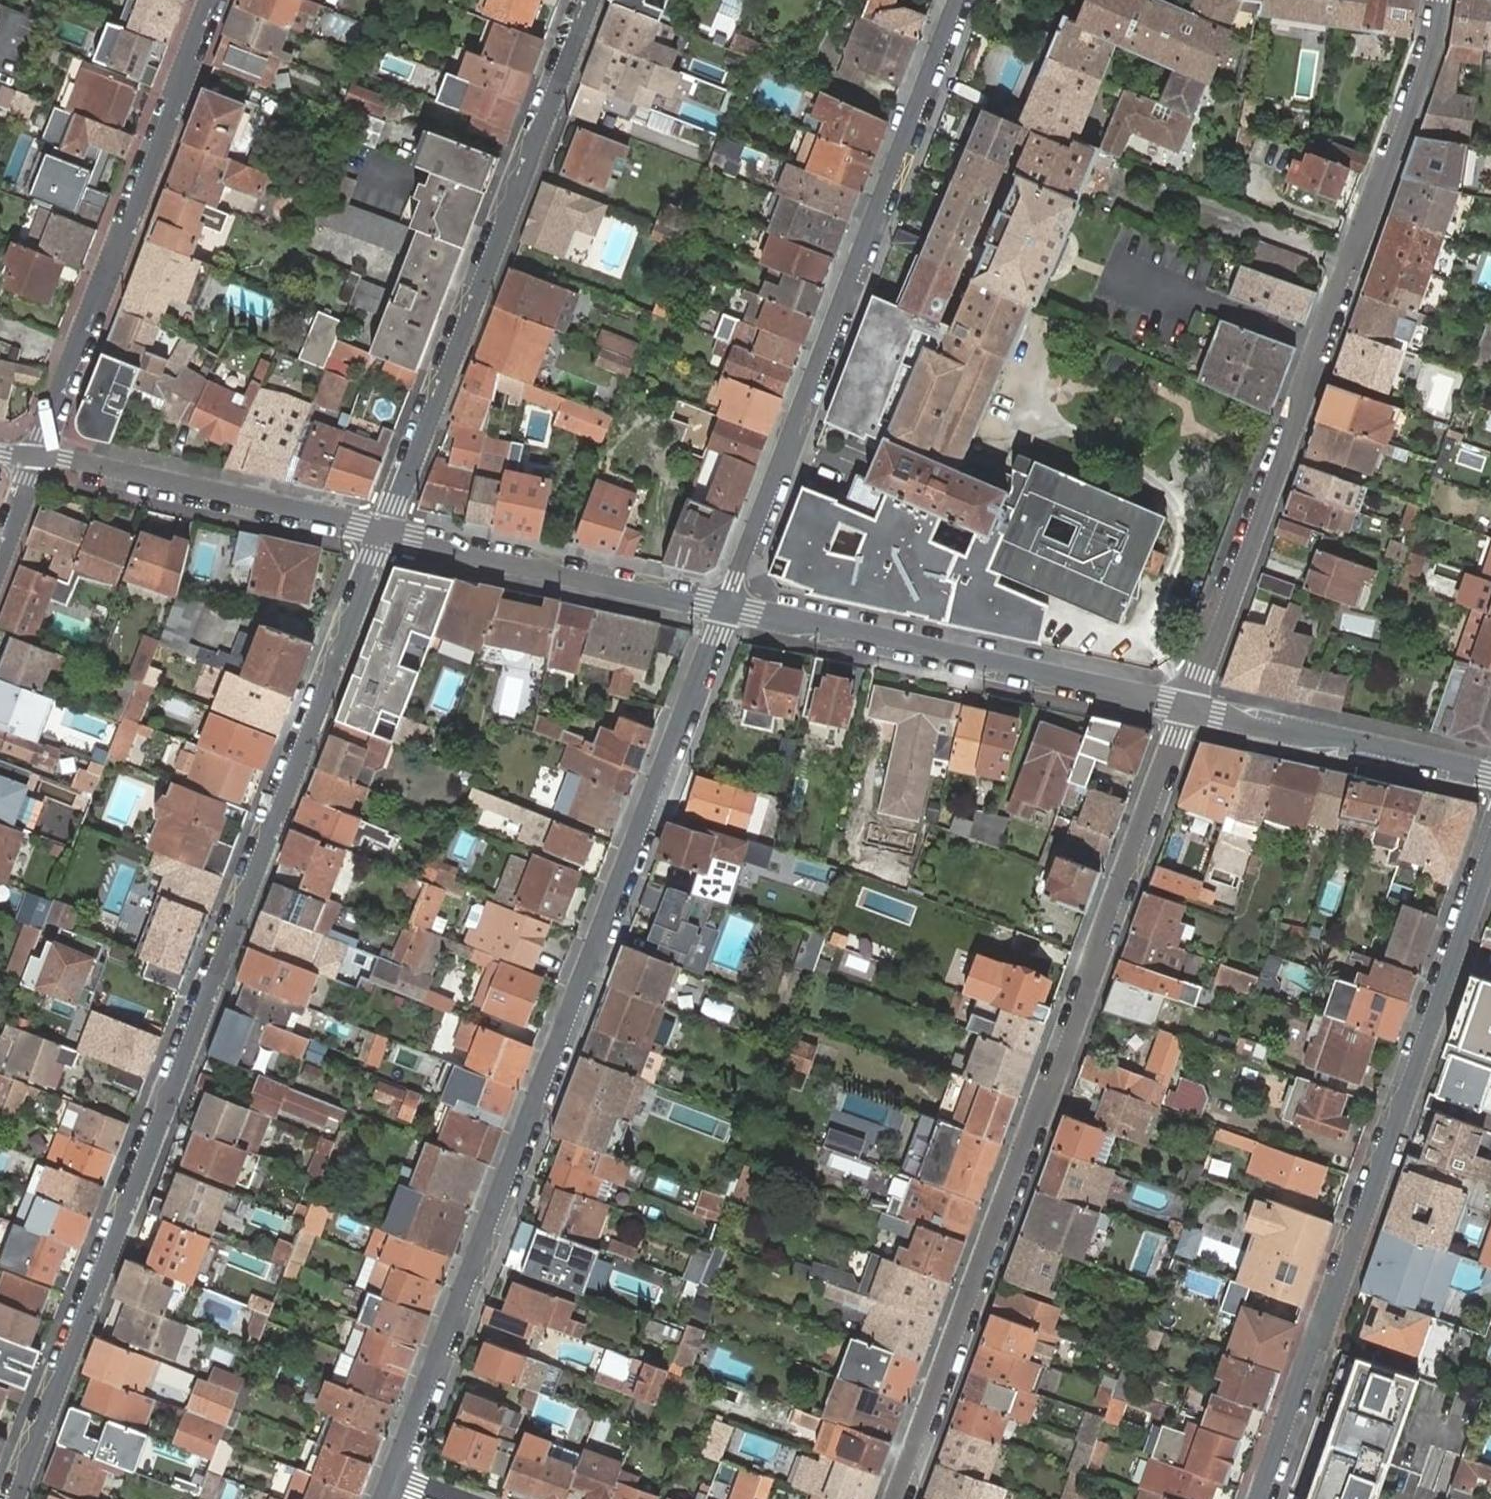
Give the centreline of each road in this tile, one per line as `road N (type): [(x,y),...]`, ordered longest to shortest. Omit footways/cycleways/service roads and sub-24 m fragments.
road 1 (residential): [(385,532),(13,1498)]
road 2 (residential): [(391,1481),(723,609)]
road 3 (residential): [(900,1498),(1190,710)]
road 4 (residential): [(1435,0),(1190,710)]
road 5 (residential): [(1490,848),(1263,1498)]
road 6 (residential): [(723,609),(956,0)]
road 7 (residential): [(385,532),(588,0)]
road 8 (residential): [(214,0),(36,458)]
road 9 (residential): [(1190,710),(821,623),(723,609)]
road 10 (residential): [(385,532),(36,458)]
road 11 (residential): [(723,609),(385,532)]
road 12 (residential): [(1490,773),(1190,710)]

